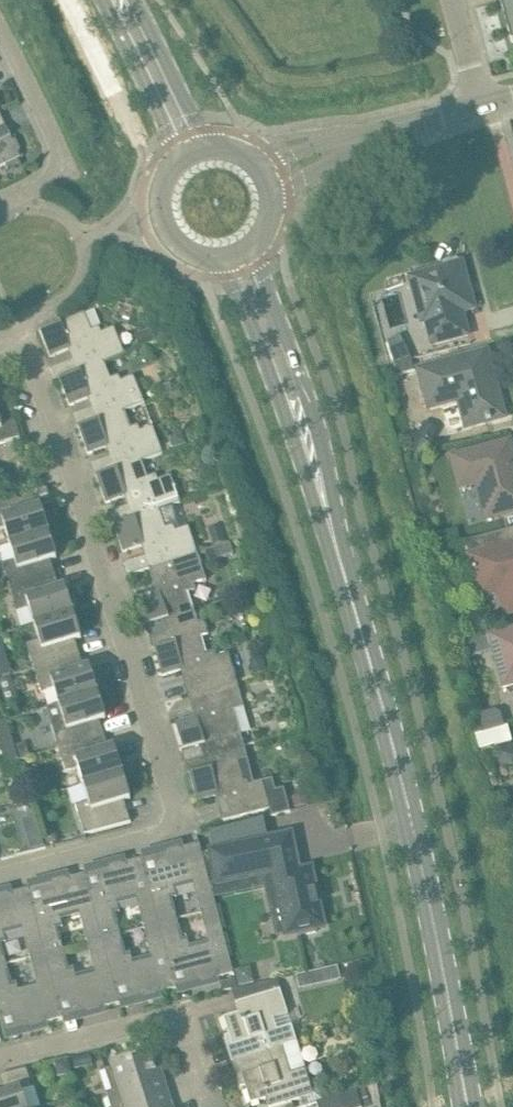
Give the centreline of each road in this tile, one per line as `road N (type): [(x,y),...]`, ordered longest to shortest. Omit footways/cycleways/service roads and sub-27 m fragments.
road 1 (residential): [(0,877),(161,835),(174,801),(20,331)]
road 2 (secondary): [(470,1106),(453,997),(377,677),(339,554)]
road 3 (secondary): [(339,554),(322,444),(254,243)]
road 4 (secondary): [(225,258),(339,554)]
road 5 (unclassified): [(265,177),(482,104)]
road 6 (residential): [(0,207),(49,180),(57,166),(0,47)]
road 7 (secondary): [(102,0),(178,162)]
road 8 (residential): [(0,1058),(146,1020),(170,1023)]
road 9 (secondary): [(209,147),(132,0)]
road 10 (secondary): [(178,162),(161,193),(166,227),(191,252),(225,258)]

